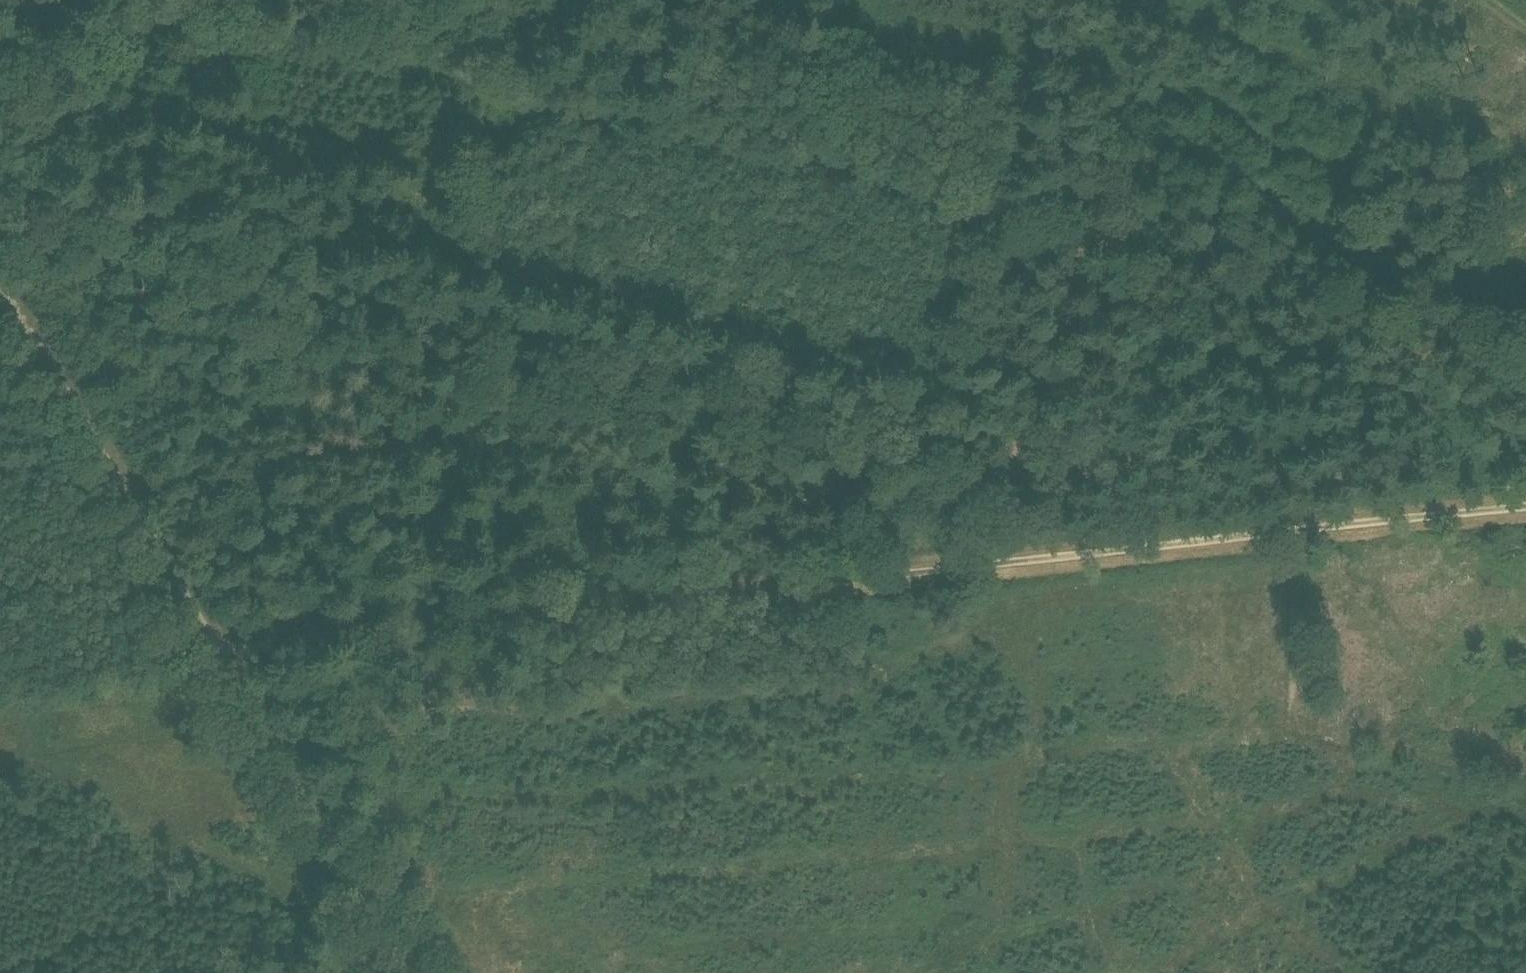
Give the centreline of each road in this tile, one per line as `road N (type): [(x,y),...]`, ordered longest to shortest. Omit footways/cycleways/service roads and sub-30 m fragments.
road 1 (track): [(1525,504),(196,642)]
road 2 (track): [(1525,371),(1147,72),(842,0)]
road 3 (track): [(196,642),(0,214)]
road 4 (track): [(434,972),(196,642)]

